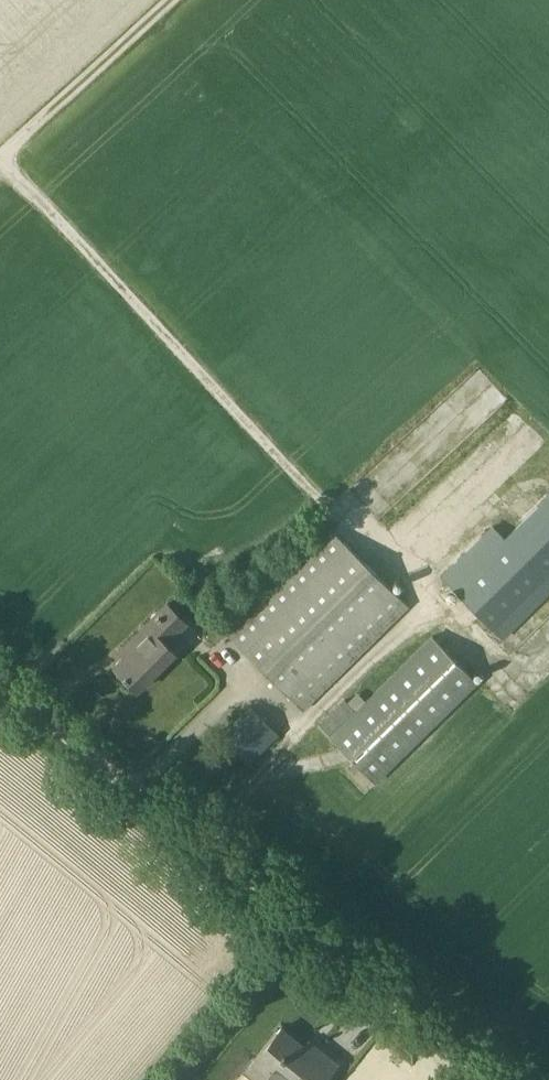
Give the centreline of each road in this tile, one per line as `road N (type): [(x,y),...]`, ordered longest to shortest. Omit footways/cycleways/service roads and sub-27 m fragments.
road 1 (track): [(470,644),(5,166)]
road 2 (unclassified): [(499,1079),(0,687)]
road 3 (track): [(183,0),(0,170)]
road 4 (track): [(295,913),(152,1079)]

